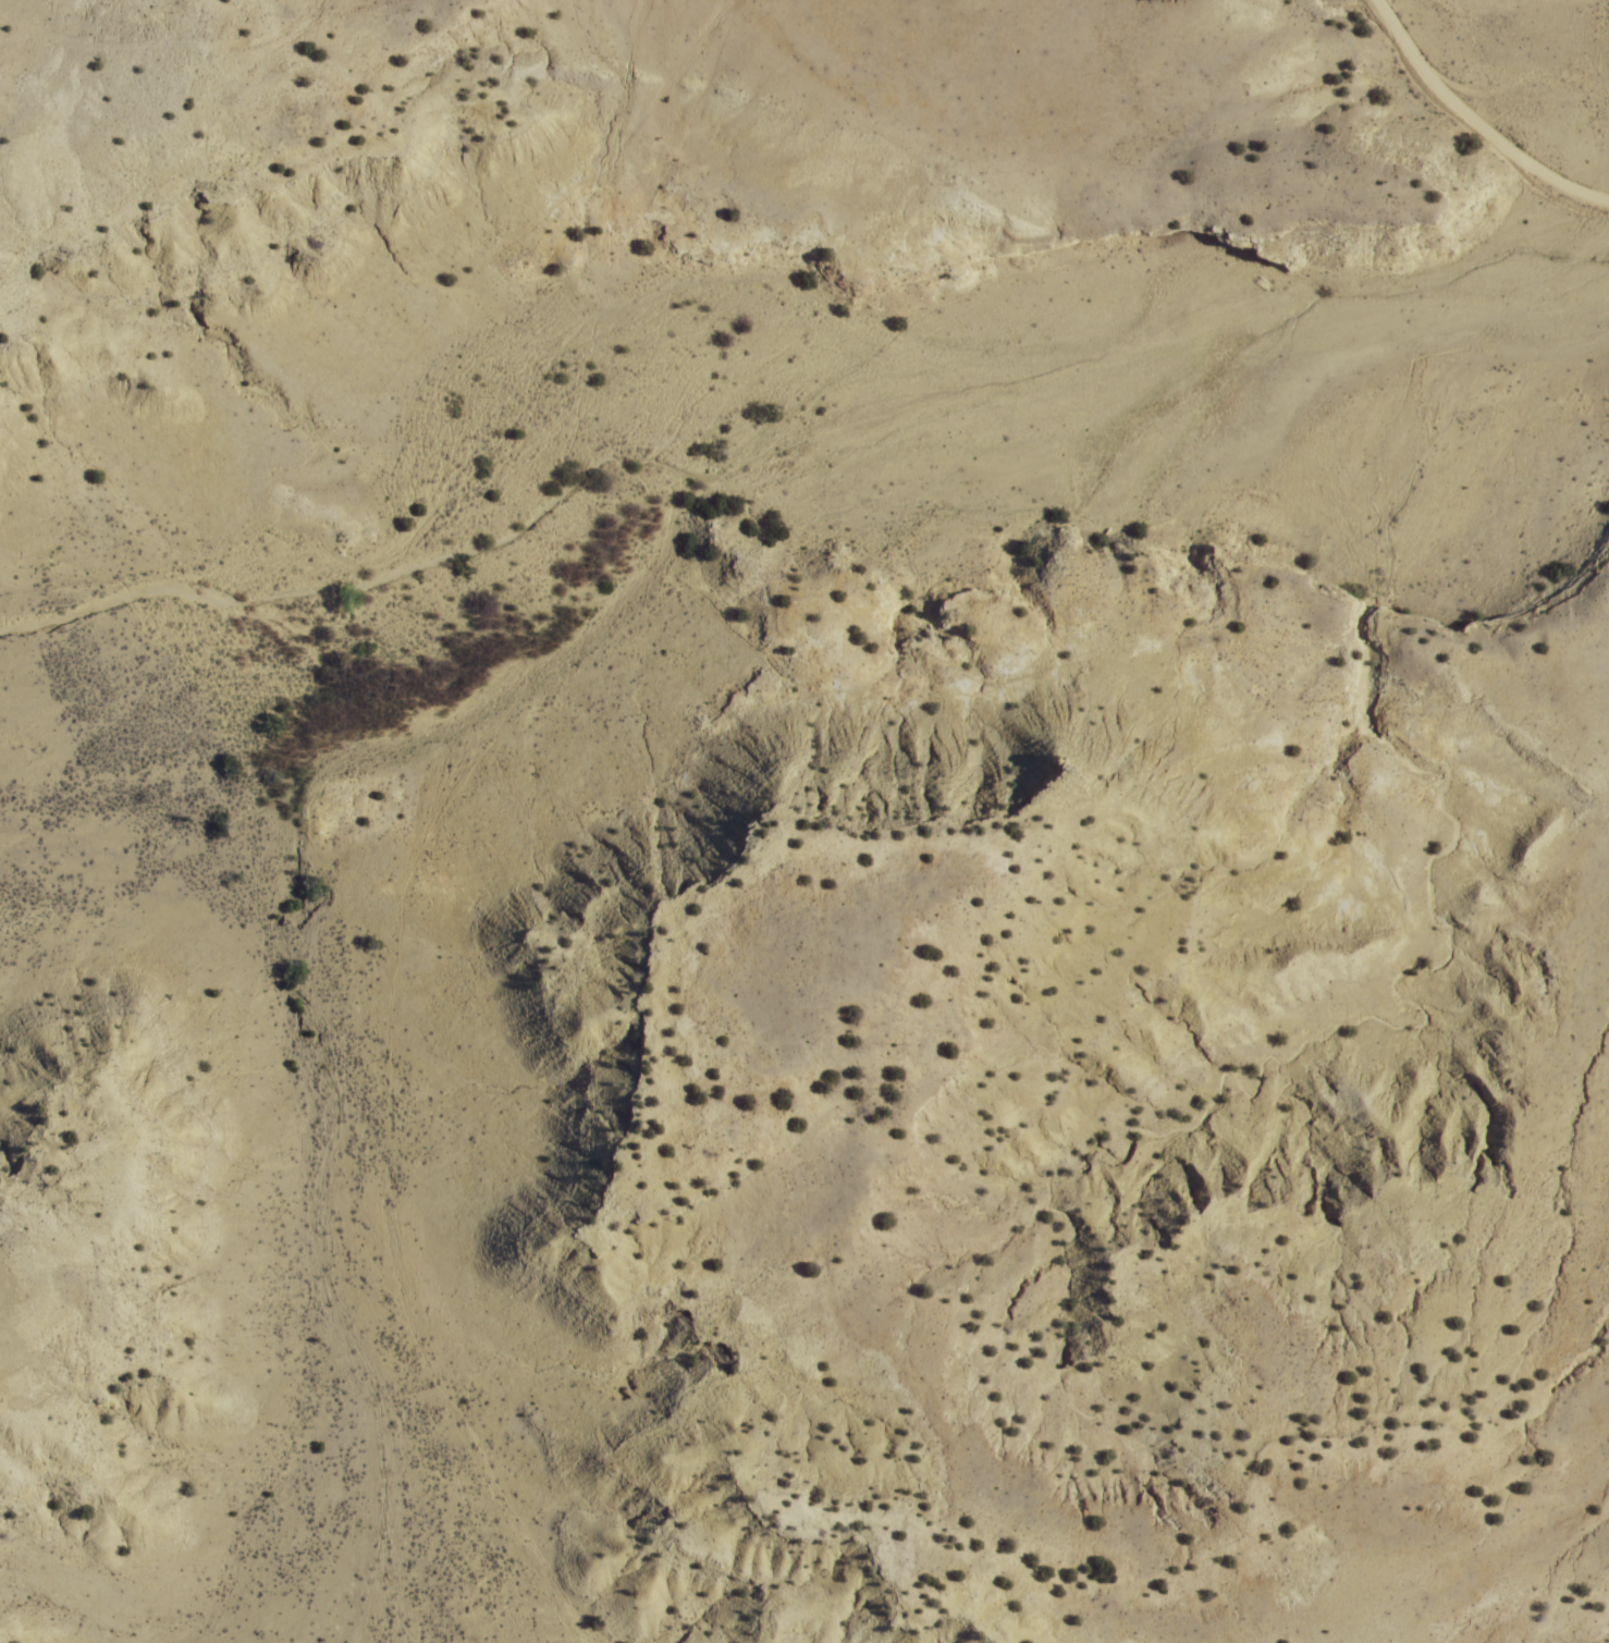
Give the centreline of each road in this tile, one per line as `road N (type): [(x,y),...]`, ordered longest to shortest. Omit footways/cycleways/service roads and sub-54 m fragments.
road 1 (residential): [(1608,204),(1564,187),(1452,100),(1373,0)]

